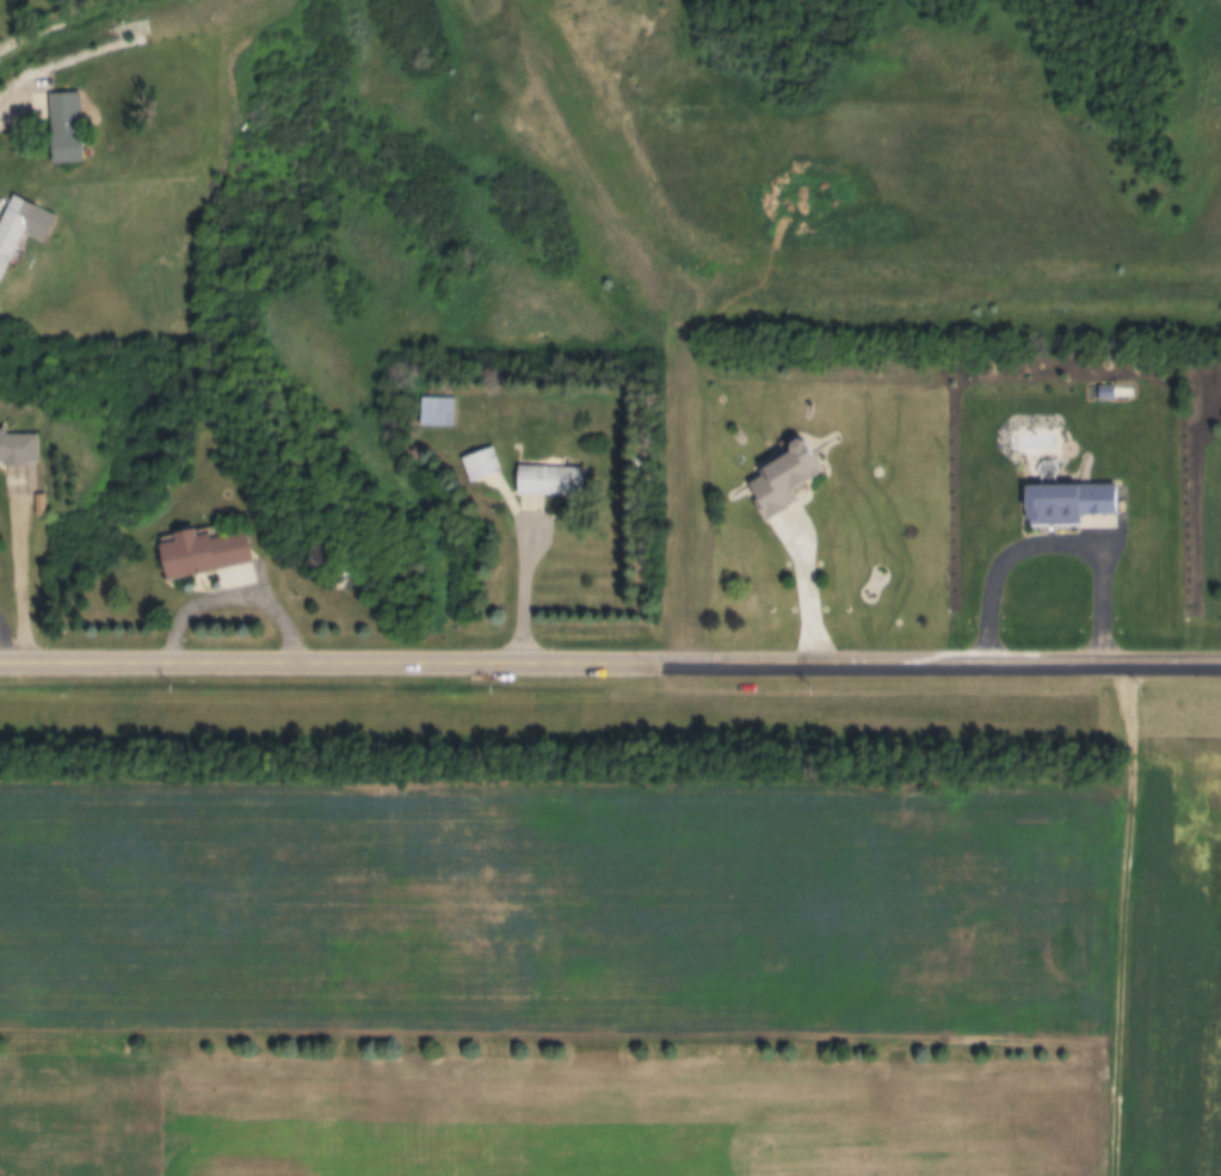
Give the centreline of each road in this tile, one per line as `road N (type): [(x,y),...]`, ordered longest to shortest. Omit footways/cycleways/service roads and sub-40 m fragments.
road 1 (residential): [(1220,662),(0,653)]

